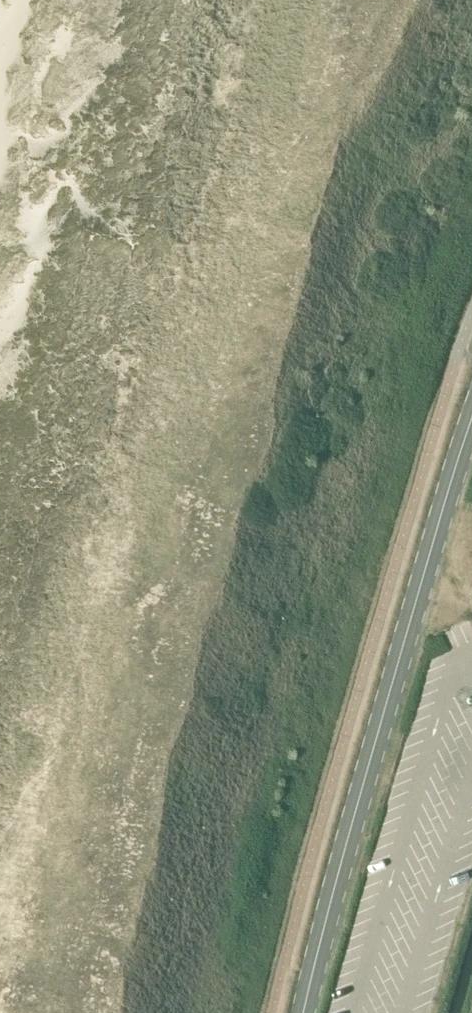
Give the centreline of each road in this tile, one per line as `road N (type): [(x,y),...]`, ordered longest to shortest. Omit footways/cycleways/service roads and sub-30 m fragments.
road 1 (secondary): [(304,1012),(471,422)]

